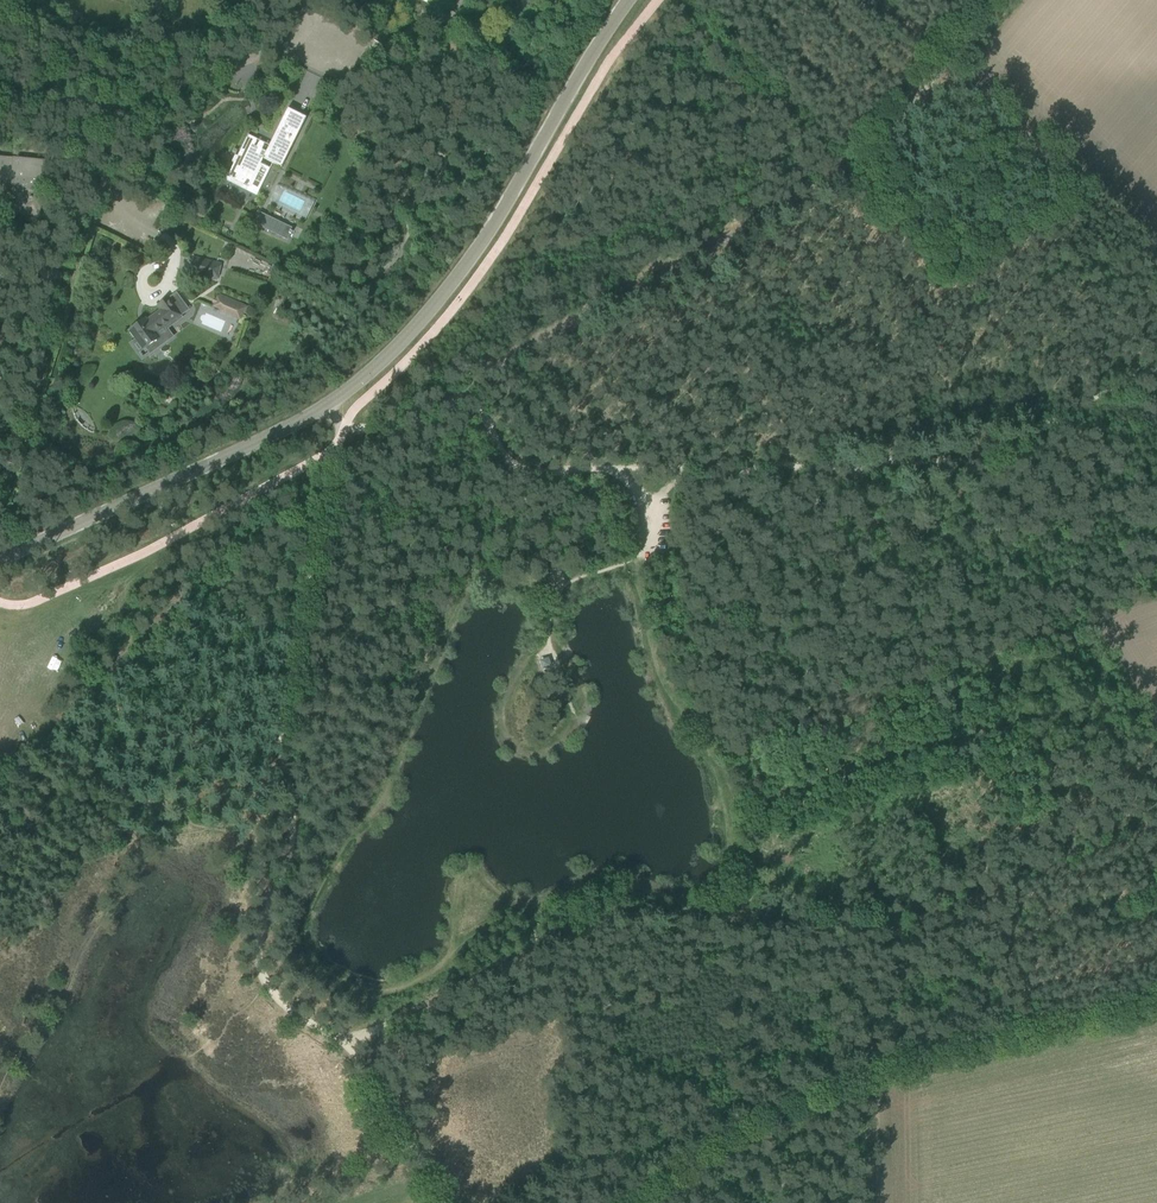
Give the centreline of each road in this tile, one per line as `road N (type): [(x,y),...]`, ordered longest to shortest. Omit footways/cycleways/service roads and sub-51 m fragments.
road 1 (tertiary): [(0,558),(310,415),(380,364),(486,237),(627,0)]
road 2 (track): [(459,398),(527,349),(854,165),(1003,0)]
road 3 (track): [(364,1037),(602,922),(890,924),(983,899)]
road 4 (track): [(1156,371),(996,458),(618,470)]
road 5 (track): [(1040,1024),(810,1092),(626,1202)]
road 6 (track): [(364,1037),(318,1028),(267,990),(256,959),(291,850),(292,794),(277,736),(291,658)]
road 7 (track): [(302,469),(197,589),(43,742)]
road 8 (track): [(345,426),(375,428),(459,398),(481,411),(507,462),(529,471),(618,470)]
road 9 (track): [(88,229),(0,515)]
road 10 (track): [(672,0),(831,155),(854,165)]
road 11 (track): [(291,658),(336,445)]
road 12 (track): [(446,1202),(380,1102),(364,1037)]
road 13 (track): [(983,899),(1156,836)]
road 14 (track): [(1156,880),(1043,958),(1028,987)]
road 15 (track): [(1156,996),(1040,1024)]

